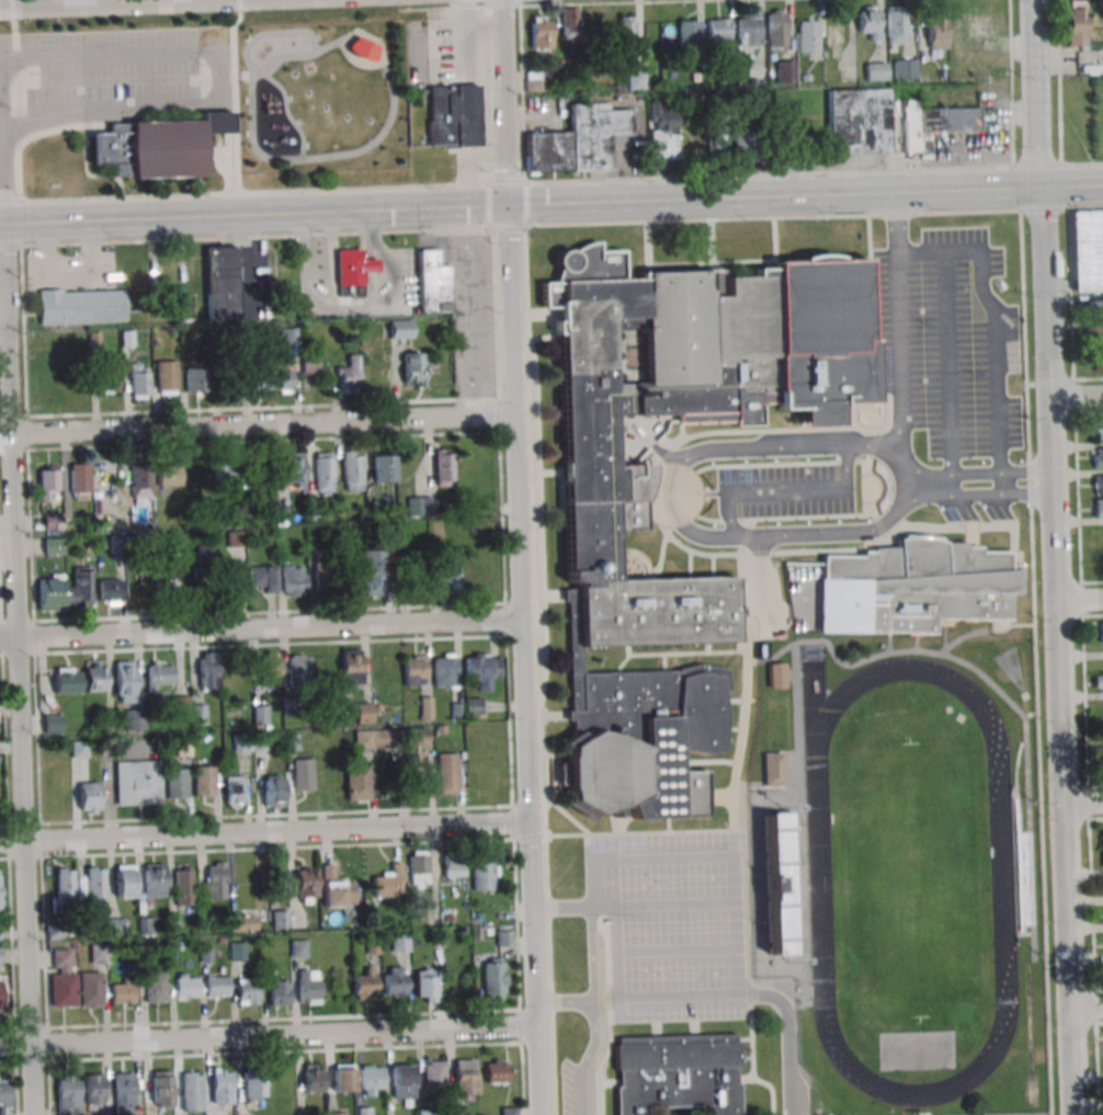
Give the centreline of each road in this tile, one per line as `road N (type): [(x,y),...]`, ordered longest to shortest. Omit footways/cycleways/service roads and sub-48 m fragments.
road 1 (residential): [(540,1114),(503,0)]
road 2 (secondary): [(0,224),(1102,184)]
road 3 (residential): [(1076,1114),(1043,186)]
road 4 (residential): [(33,1114),(5,224)]
road 5 (residential): [(0,1046),(537,1026)]
road 6 (residential): [(0,841),(528,820)]
road 7 (residential): [(0,637),(521,617)]
road 8 (residential): [(0,432),(513,414)]
road 9 (residential): [(1043,186),(1034,0)]
road 10 (residential): [(0,8),(185,0)]

